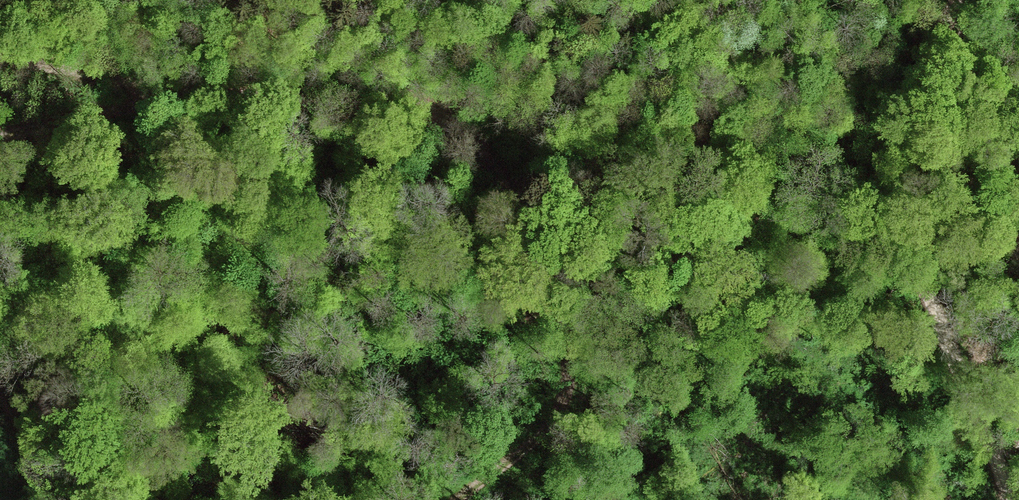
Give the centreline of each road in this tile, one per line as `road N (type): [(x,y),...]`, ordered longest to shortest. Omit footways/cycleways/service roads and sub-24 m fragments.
road 1 (track): [(447,499),(576,390),(579,309),(553,235),(498,124),(472,99),(415,83),(124,65),(0,41)]
road 2 (track): [(1013,499),(908,276),(887,193),(888,140),(949,0)]
road 3 (track): [(0,104),(124,65)]

